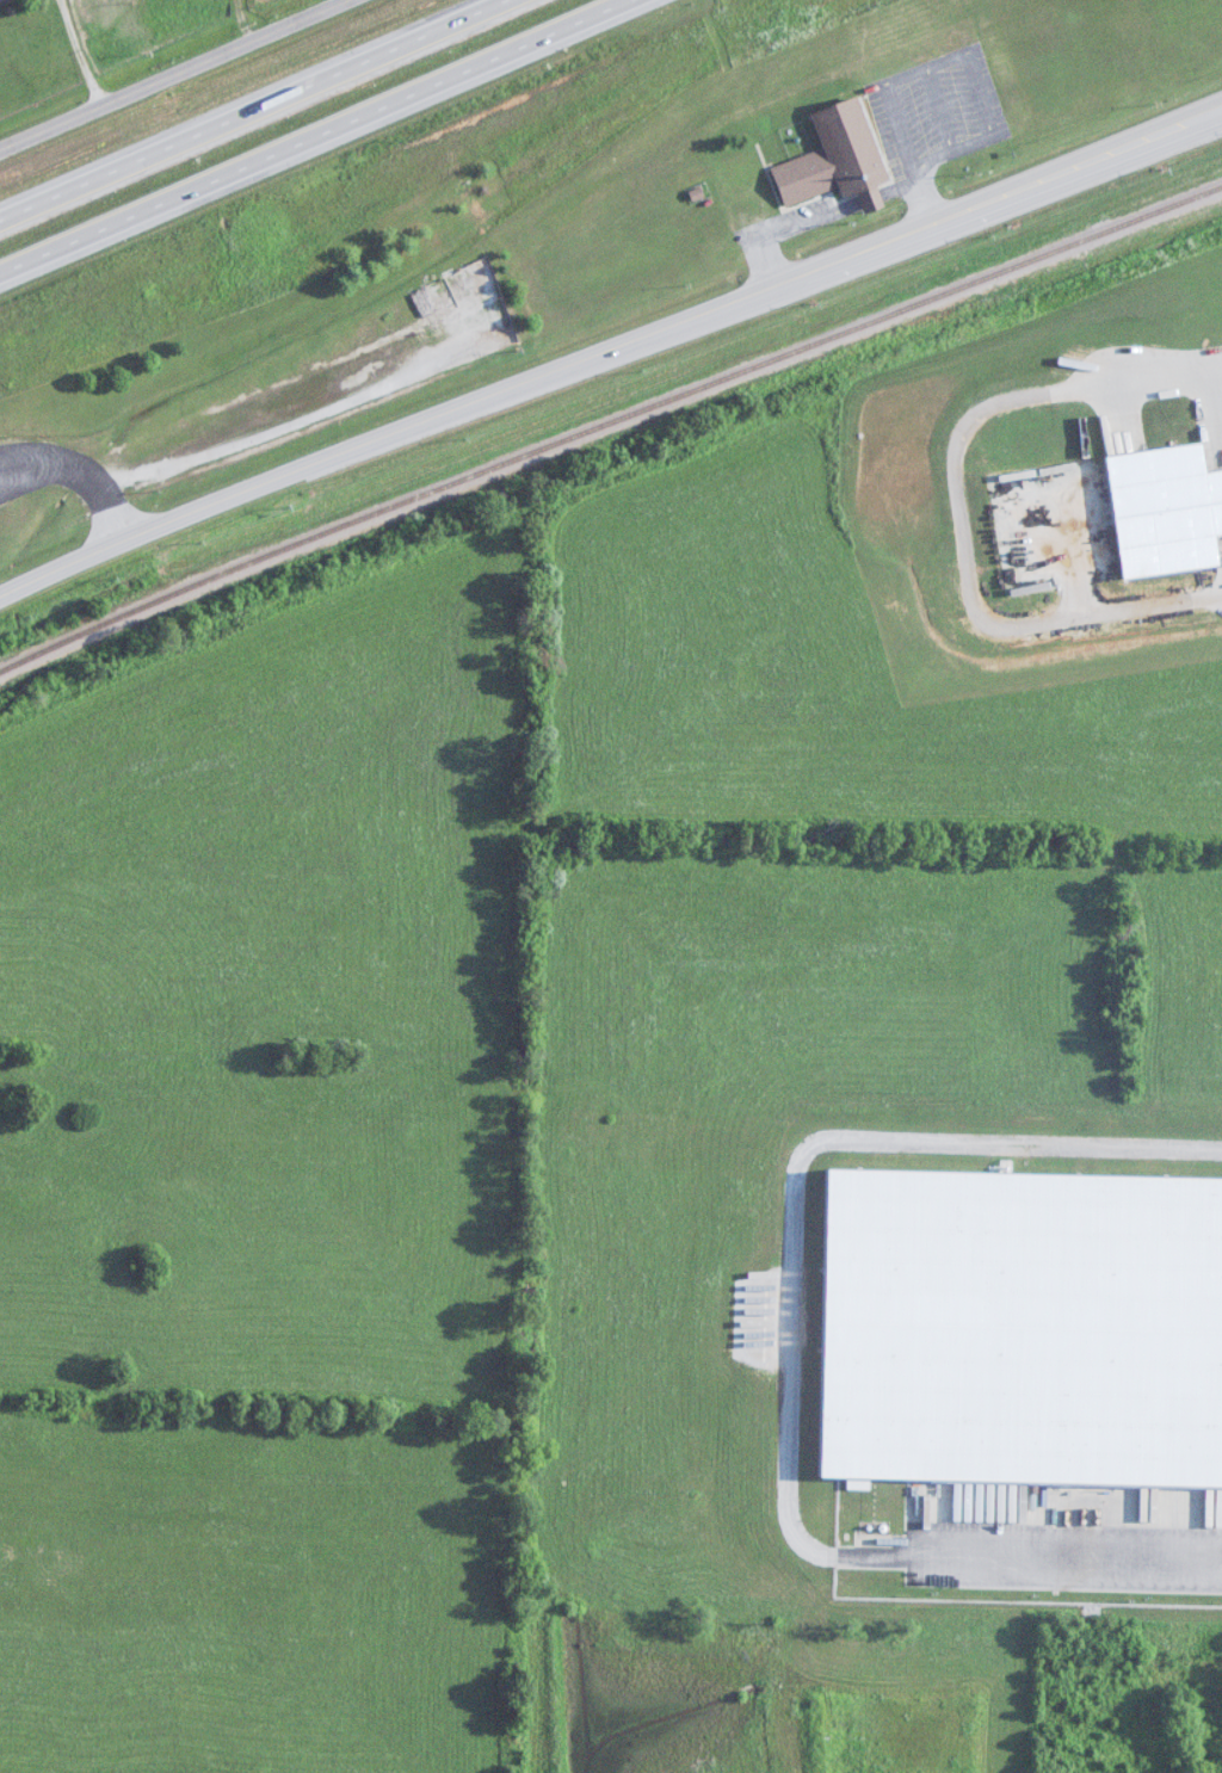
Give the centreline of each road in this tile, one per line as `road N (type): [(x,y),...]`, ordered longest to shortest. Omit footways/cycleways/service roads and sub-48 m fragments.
road 1 (tertiary): [(0,599),(306,467),(1221,113)]
road 2 (motorway): [(0,284),(652,0)]
road 3 (motorway): [(536,0),(0,233)]
road 4 (residential): [(0,151),(359,0)]

